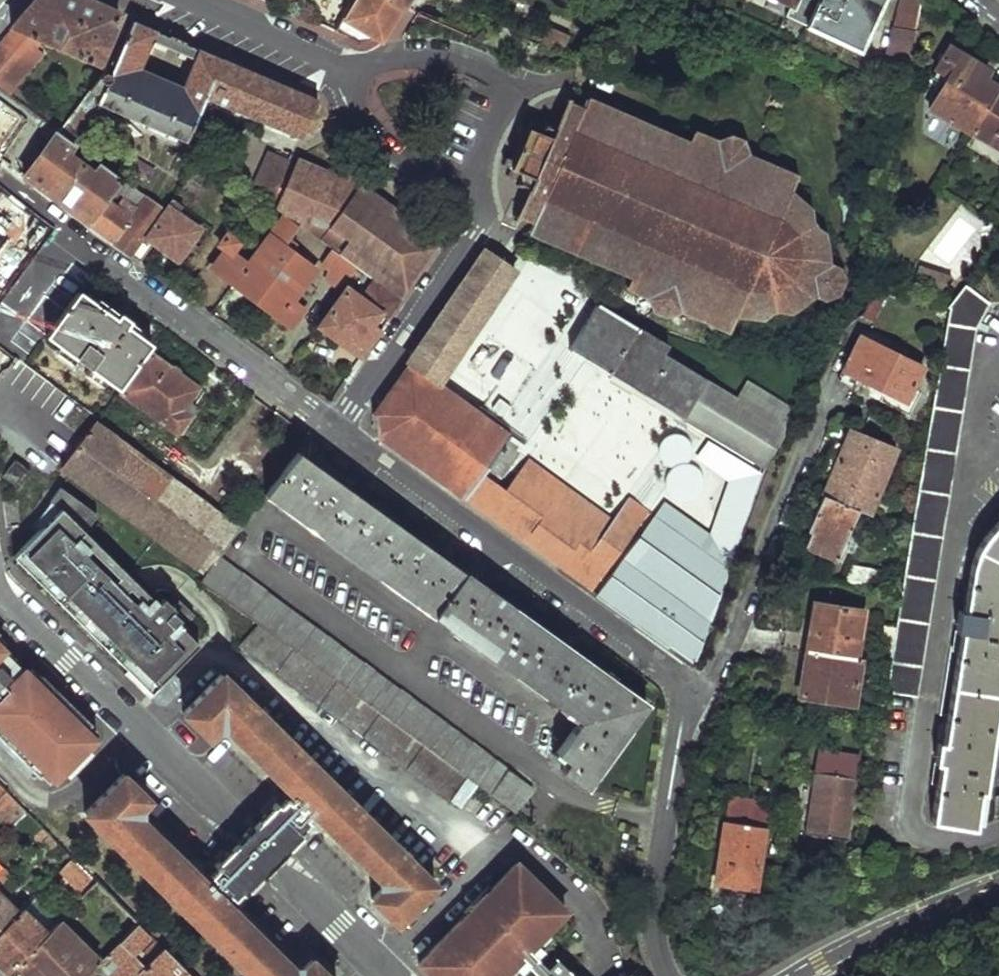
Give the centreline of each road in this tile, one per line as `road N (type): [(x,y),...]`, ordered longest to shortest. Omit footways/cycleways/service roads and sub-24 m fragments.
road 1 (residential): [(998,360),(980,396),(909,795),(911,819),(933,839),(998,829)]
road 2 (residential): [(390,975),(0,586)]
road 3 (residential): [(339,430),(642,646),(687,701)]
road 4 (residential): [(8,184),(339,430)]
road 5 (residential): [(687,701),(733,639),(822,406)]
road 6 (residential): [(467,193),(499,113),(500,84),(448,59),(339,69)]
road 7 (residential): [(687,701),(662,840),(662,958),(671,975)]
road 8 (residential): [(467,193),(468,225),(455,251),(339,430)]
road 9 (residential): [(808,975),(998,890)]
road 10 (residential): [(339,69),(357,117),(380,146),(467,193)]
road 11 (residential): [(182,0),(339,69)]

